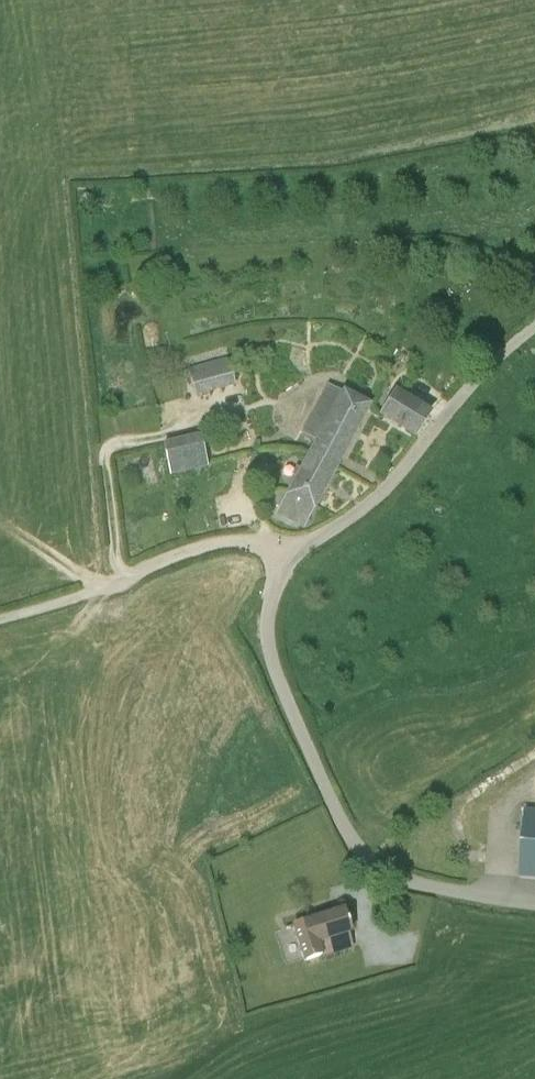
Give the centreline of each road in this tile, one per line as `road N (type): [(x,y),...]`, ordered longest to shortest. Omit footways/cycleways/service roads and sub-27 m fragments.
road 1 (unclassified): [(534,901),(420,883),(359,847),(291,711),(268,626),(277,587),(302,549),(392,483),(463,391),(534,326)]
road 2 (track): [(302,549),(247,541),(197,547),(102,588),(0,618)]

